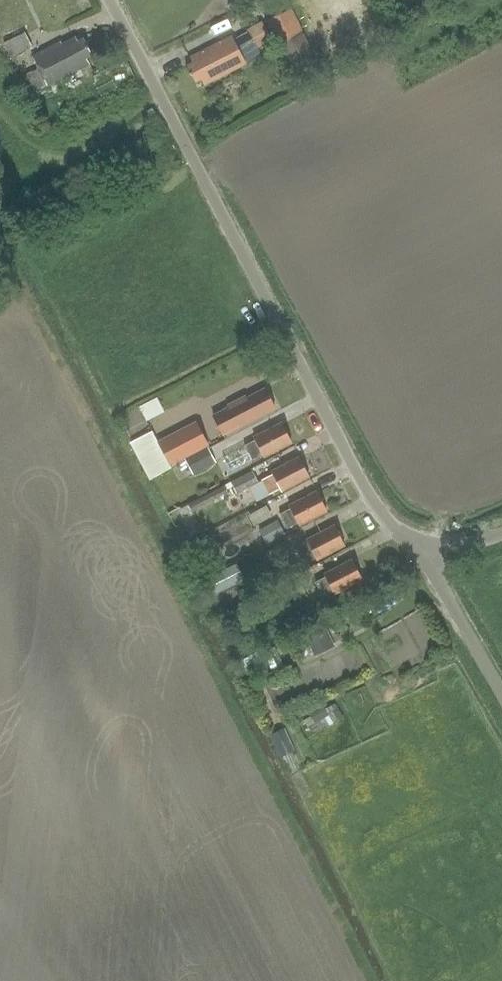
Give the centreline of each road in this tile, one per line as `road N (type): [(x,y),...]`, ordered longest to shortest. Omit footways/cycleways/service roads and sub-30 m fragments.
road 1 (unclassified): [(415,544),(371,498),(105,0)]
road 2 (unclassified): [(501,695),(415,544)]

